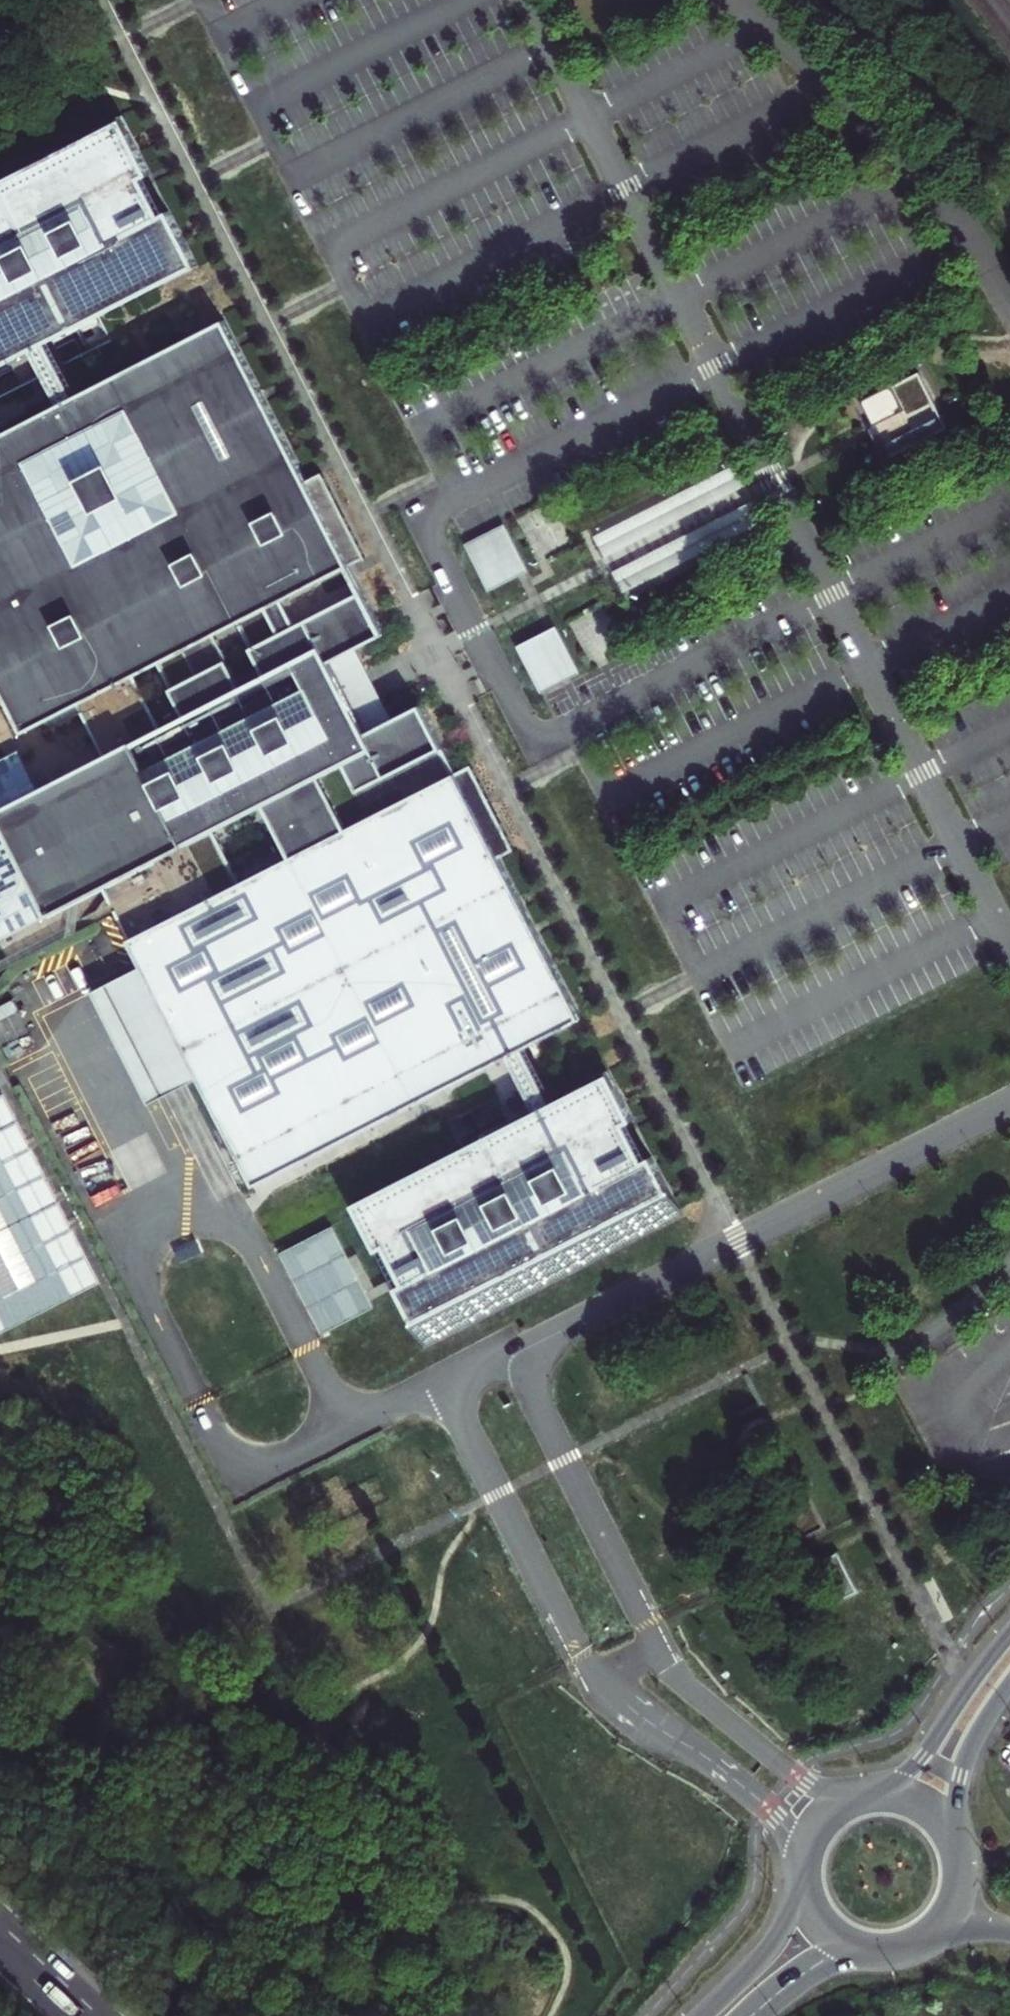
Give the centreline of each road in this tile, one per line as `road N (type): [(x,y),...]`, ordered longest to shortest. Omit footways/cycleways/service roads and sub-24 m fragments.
road 1 (secondary): [(1009,1633),(913,1767),(875,1795)]
road 2 (secondary): [(954,1839),(965,1757),(1009,1684)]
road 3 (secondary): [(802,1892),(773,1945),(703,2015)]
road 4 (secondary): [(875,1795),(842,1805),(816,1828),(802,1860),(802,1892)]
road 5 (secondary): [(753,2015),(806,1974),(854,1952)]

